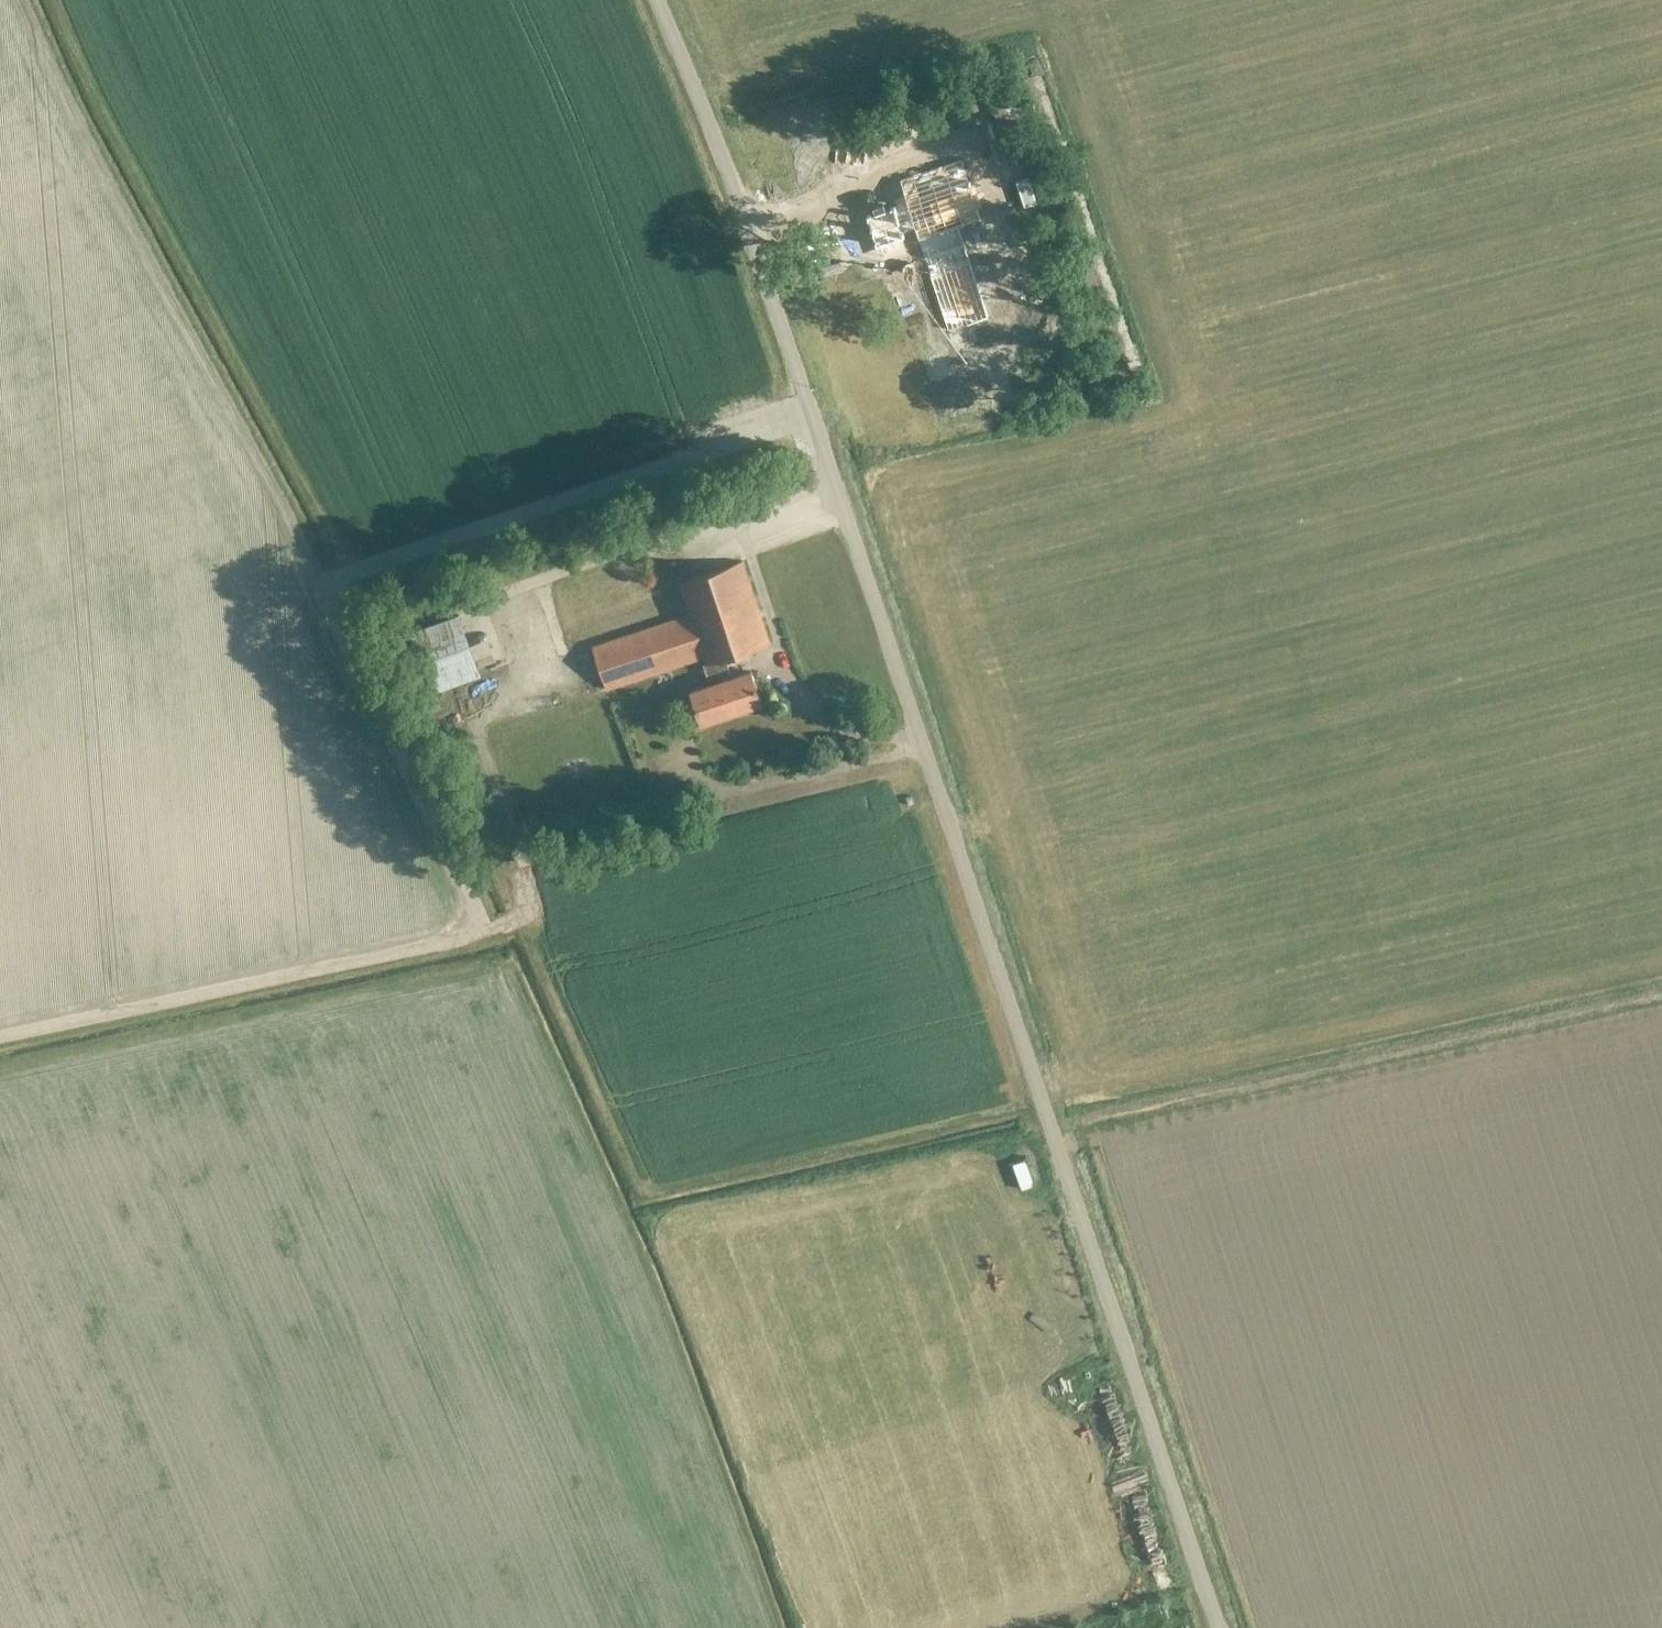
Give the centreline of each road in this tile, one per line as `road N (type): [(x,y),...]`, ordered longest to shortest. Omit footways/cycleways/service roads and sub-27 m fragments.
road 1 (unclassified): [(1215,1627),(710,129),(654,0)]

